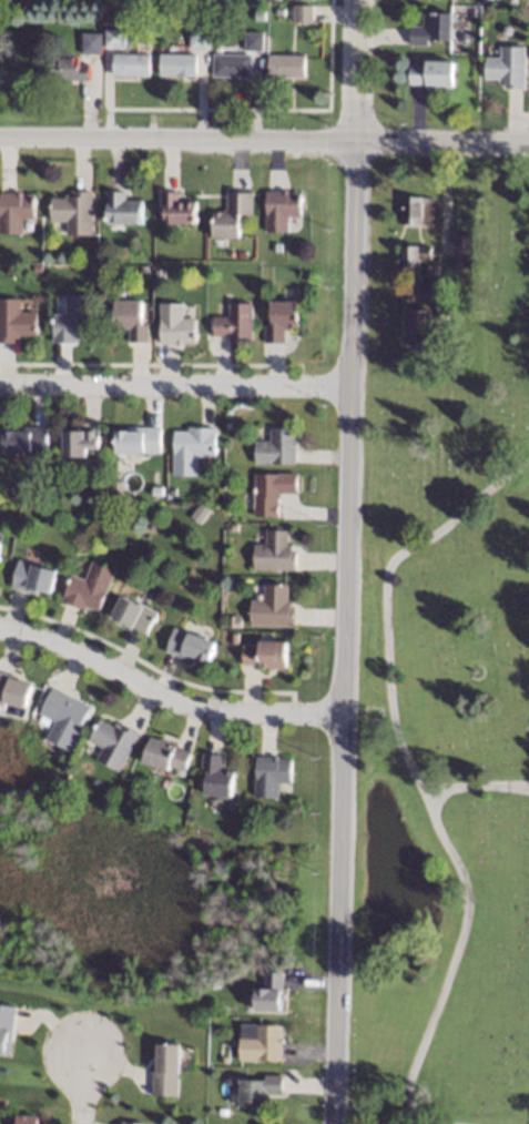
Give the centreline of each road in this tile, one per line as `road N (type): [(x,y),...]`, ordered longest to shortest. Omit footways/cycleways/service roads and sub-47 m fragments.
road 1 (tertiary): [(331,1123),(356,138)]
road 2 (tertiary): [(0,135),(528,142)]
road 3 (residential): [(0,628),(54,639),(191,706),(338,713)]
road 4 (residential): [(0,384),(350,386)]
road 5 (tertiary): [(356,138),(358,0)]

